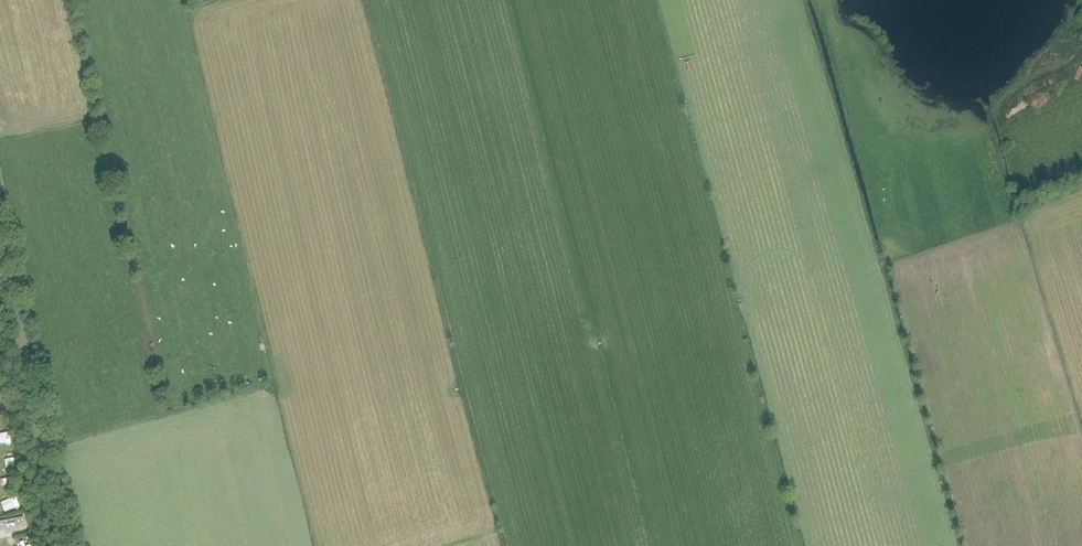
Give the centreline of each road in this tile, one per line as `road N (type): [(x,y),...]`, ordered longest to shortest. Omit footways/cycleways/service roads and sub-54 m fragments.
road 1 (unclassified): [(71,545),(0,229)]

